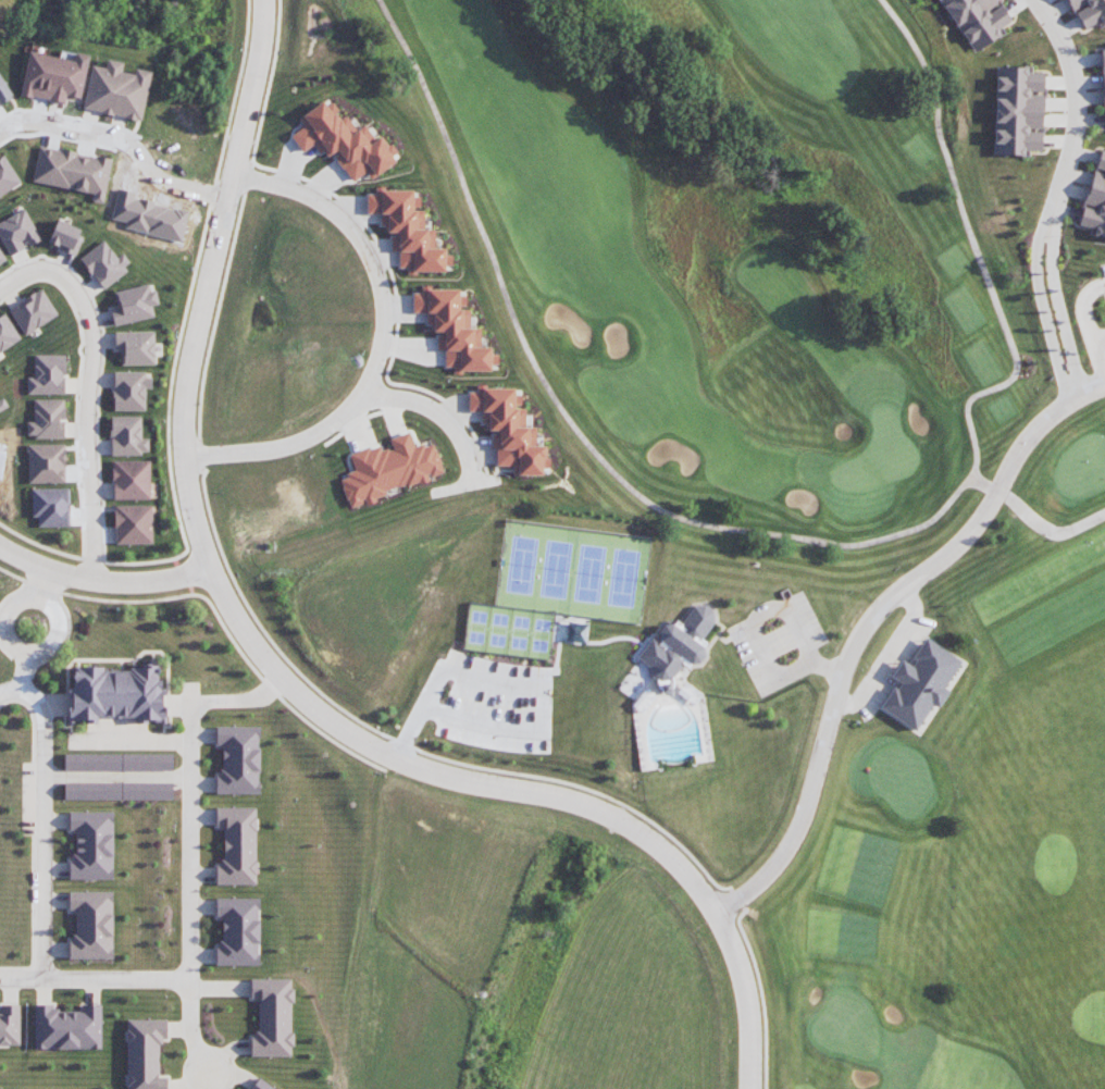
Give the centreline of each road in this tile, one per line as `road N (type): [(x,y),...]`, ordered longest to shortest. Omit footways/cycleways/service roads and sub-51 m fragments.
road 1 (residential): [(749,1088),(742,974),(718,913),(653,840),(559,796),(433,772),(344,732),(280,680),(211,568),(189,500),(183,419),(253,87),(264,0)]
road 2 (residential): [(718,913),(770,876),(794,836),(858,635),(892,594),(953,552),(1021,444),(1080,395)]
road 3 (residential): [(232,174),(325,205),(359,237),(378,277),(377,359),(367,392),(307,438),(271,450),(183,453)]
road 4 (residential): [(1080,395),(1046,253),(1076,129),(1077,81),(1038,0)]
road 5 (residential): [(95,582),(92,344),(85,310),(73,285),(51,268),(0,287)]
road 6 (residential): [(47,979),(42,725),(35,700),(16,688)]
road 7 (residential): [(188,701),(188,980)]
road 8 (residential): [(225,199),(161,183),(128,140),(18,120),(0,132)]
road 9 (residential): [(211,568),(144,584),(95,582),(0,544)]
road 10 (residential): [(202,980),(0,979)]
road 11 (residential): [(59,632),(45,649),(23,651),(7,636),(4,615),(18,598),(40,596),(58,610),(59,632)]
road 12 (residential): [(367,392),(438,412),(461,438),(474,480)]

